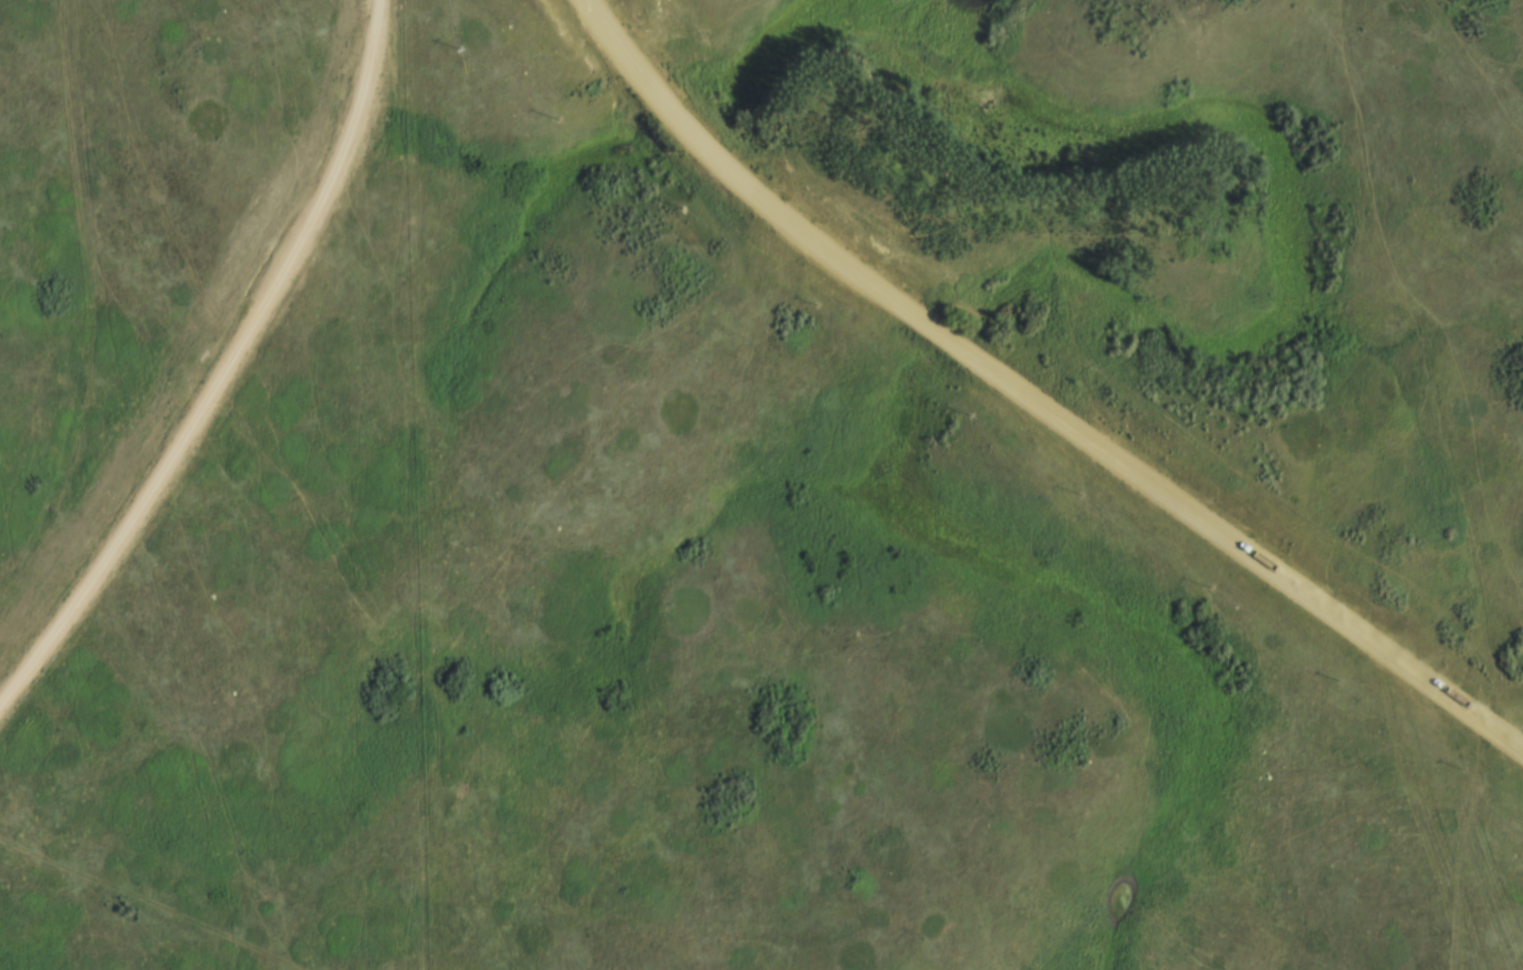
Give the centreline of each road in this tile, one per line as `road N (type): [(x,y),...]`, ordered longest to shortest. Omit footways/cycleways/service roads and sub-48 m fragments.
road 1 (tertiary): [(585,0),(635,73),(766,207),(1522,754)]

